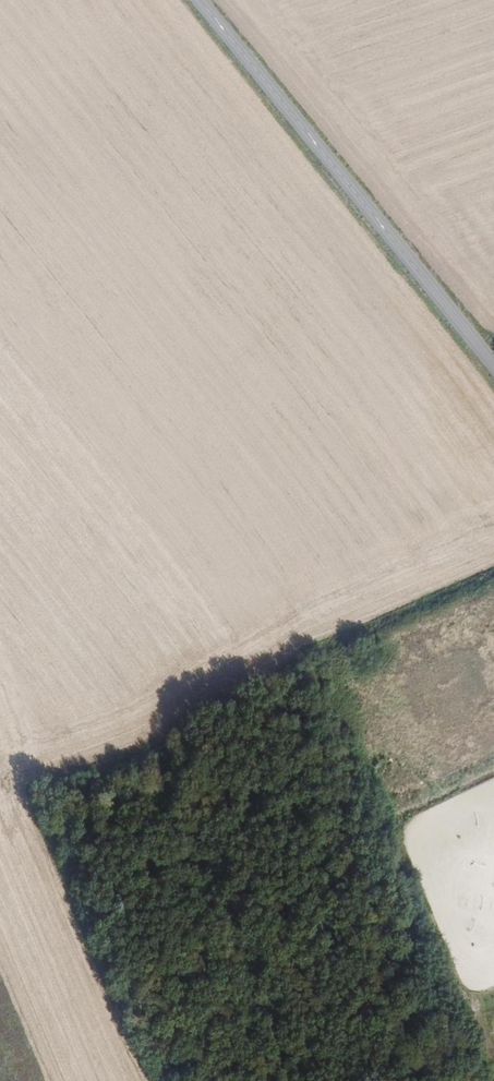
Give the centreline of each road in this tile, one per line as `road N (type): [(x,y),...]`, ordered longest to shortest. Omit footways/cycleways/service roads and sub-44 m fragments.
road 1 (tertiary): [(200,0),(493,367)]

